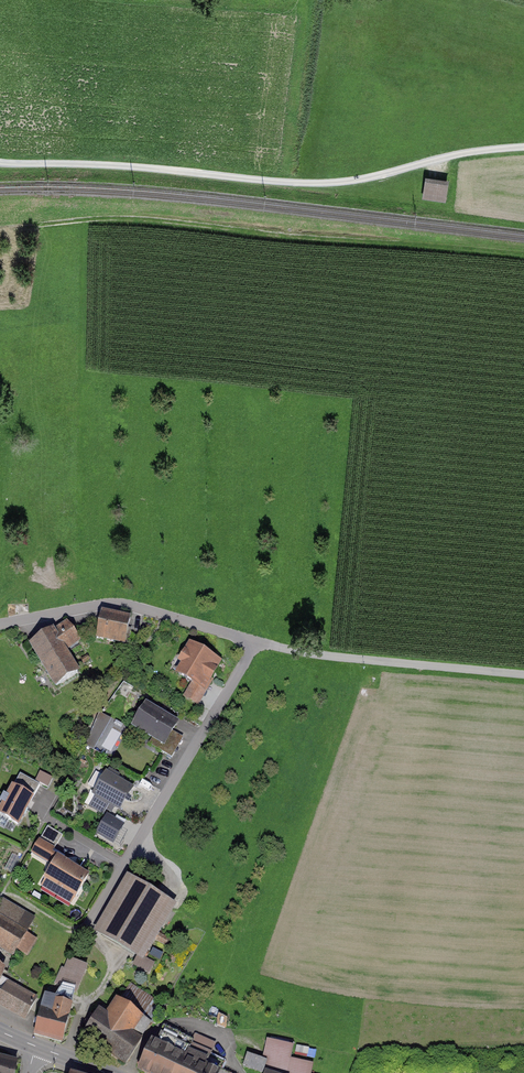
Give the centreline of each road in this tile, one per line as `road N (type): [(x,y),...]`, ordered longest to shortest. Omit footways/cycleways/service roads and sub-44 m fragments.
road 1 (residential): [(0,623),(121,602),(314,656),(523,676)]
road 2 (track): [(523,147),(332,183),(0,162)]
road 3 (track): [(0,230),(156,220),(523,255)]
road 4 (track): [(66,1058),(82,1011),(110,972),(90,925)]

